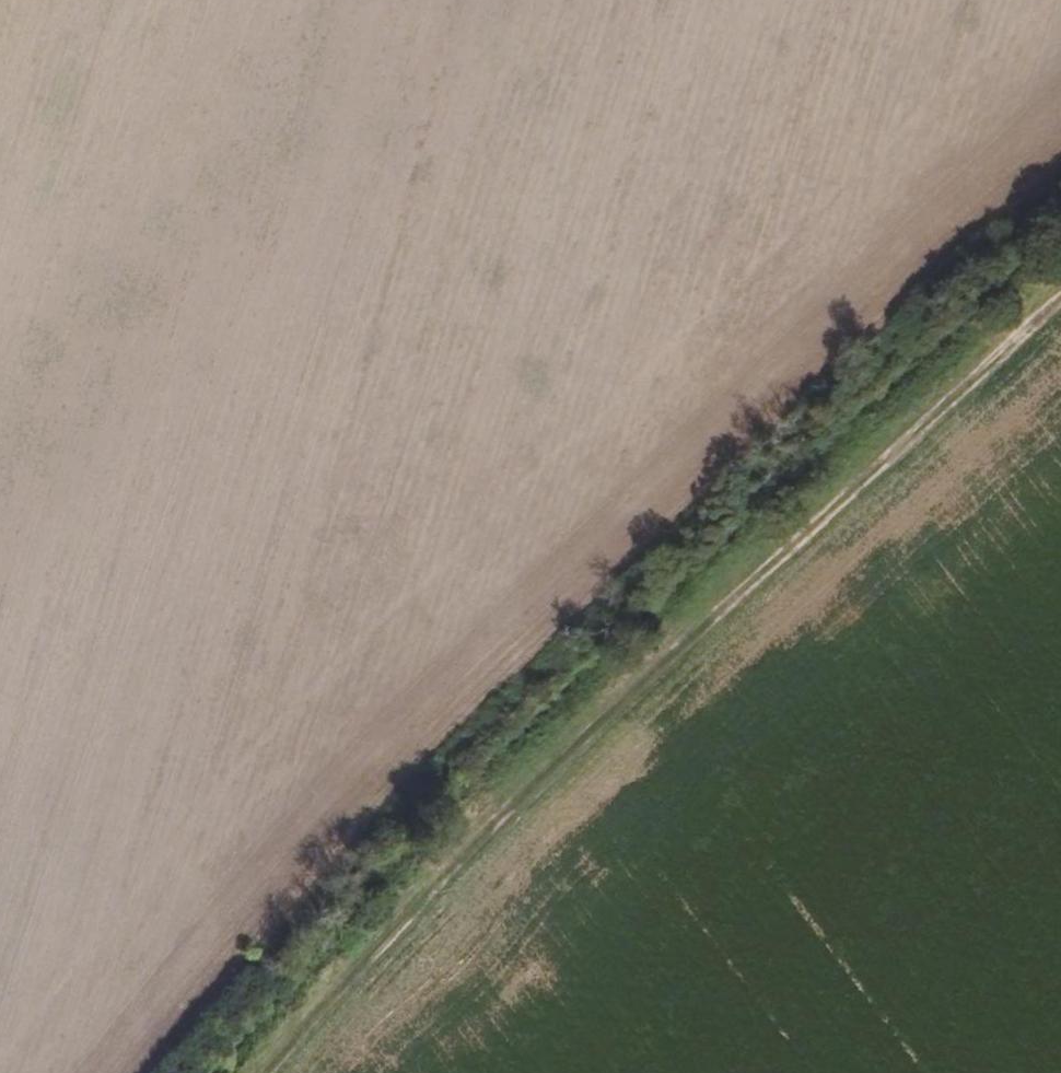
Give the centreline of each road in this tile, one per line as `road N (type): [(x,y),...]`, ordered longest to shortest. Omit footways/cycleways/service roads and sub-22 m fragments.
road 1 (track): [(262,1072),(477,854),(1060,300)]

